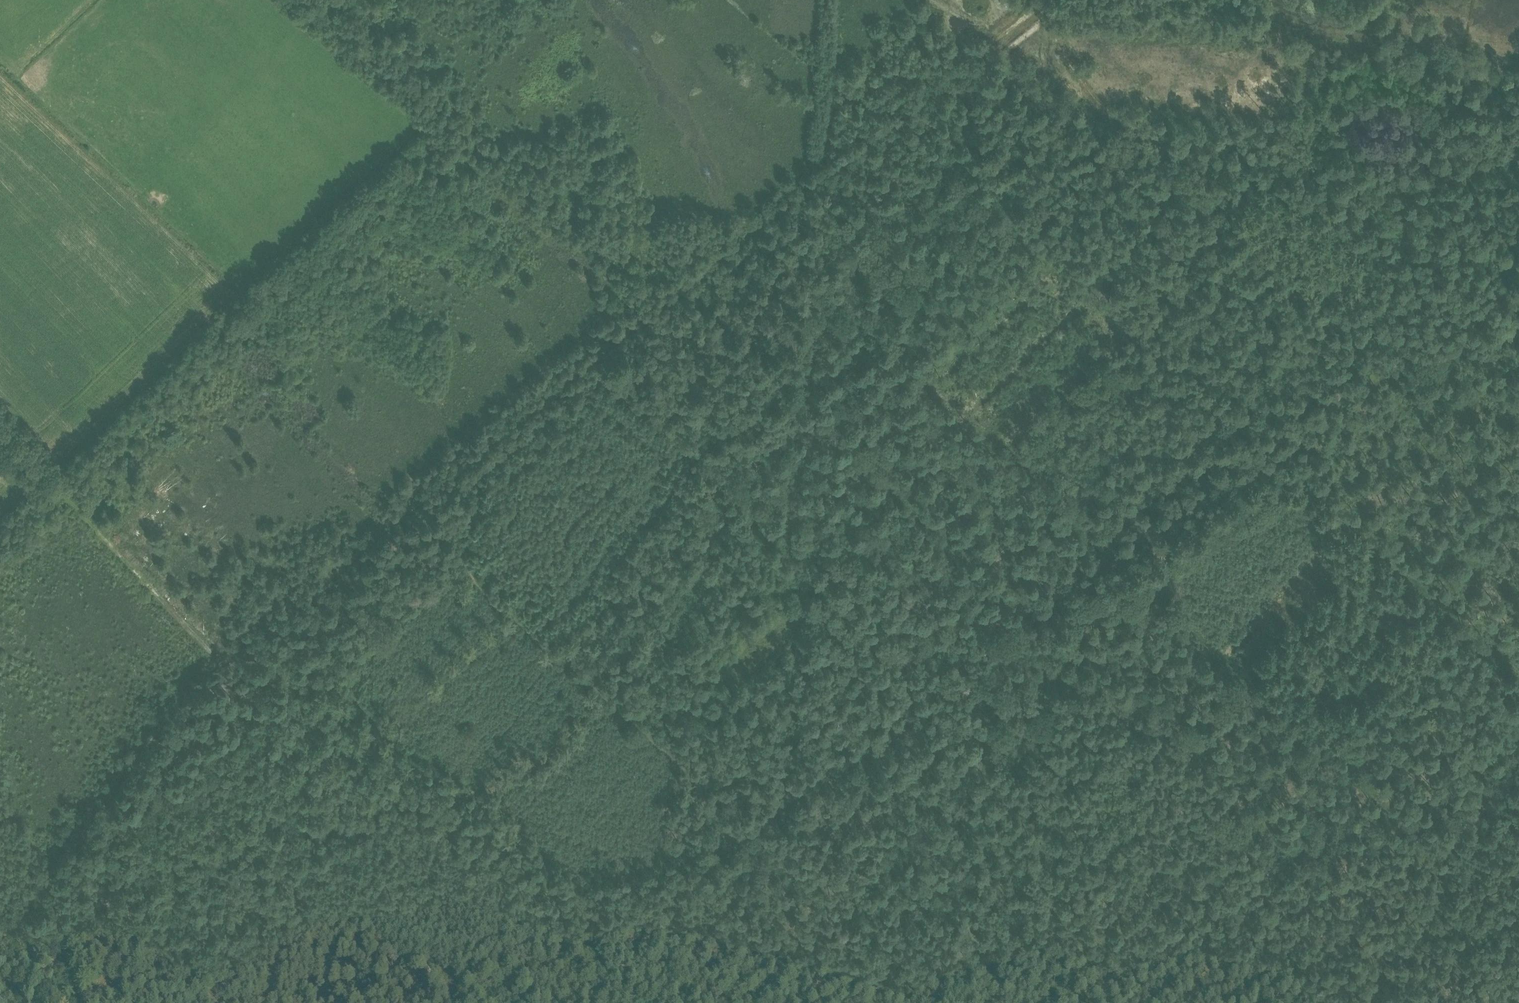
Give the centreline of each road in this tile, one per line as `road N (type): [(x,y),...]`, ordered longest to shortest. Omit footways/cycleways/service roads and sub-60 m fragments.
road 1 (track): [(0,435),(222,659)]

